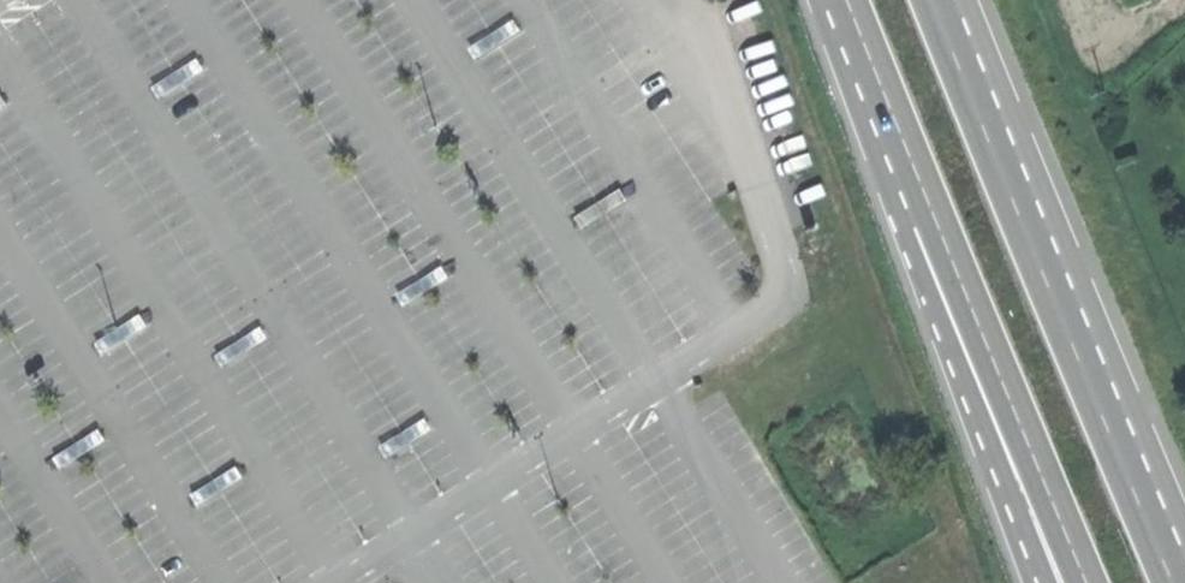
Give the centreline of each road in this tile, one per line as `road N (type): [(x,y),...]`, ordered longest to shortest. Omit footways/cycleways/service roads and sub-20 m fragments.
road 1 (trunk): [(1171,582),(932,0)]
road 2 (trunk): [(937,220),(1087,582)]
road 3 (trunk): [(937,220),(940,316),(1046,582)]
road 4 (trunk): [(851,0),(937,220)]

